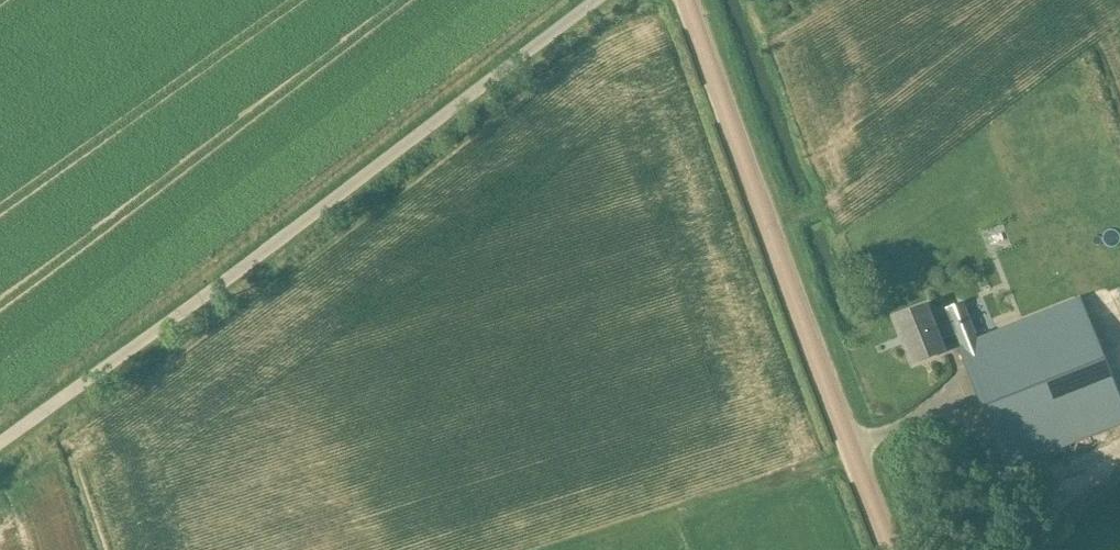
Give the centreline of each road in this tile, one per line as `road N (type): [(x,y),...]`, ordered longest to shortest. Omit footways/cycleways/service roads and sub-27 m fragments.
road 1 (unclassified): [(604,0),(0,447)]
road 2 (tertiary): [(891,549),(687,0)]

